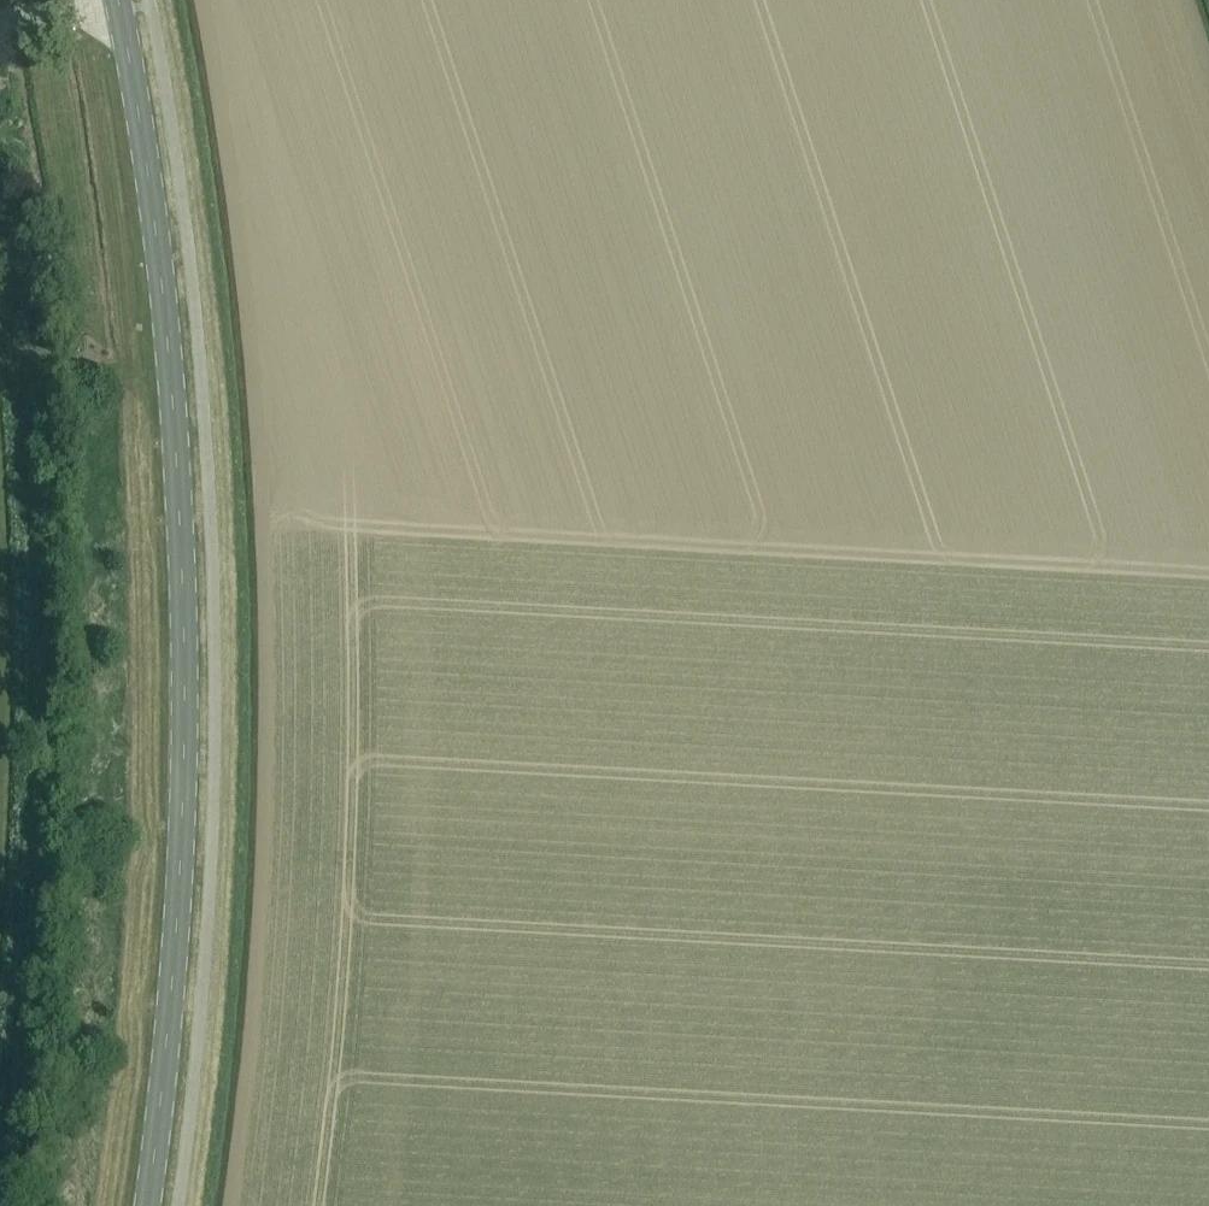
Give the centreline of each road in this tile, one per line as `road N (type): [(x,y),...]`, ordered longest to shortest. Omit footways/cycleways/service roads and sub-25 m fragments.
road 1 (tertiary): [(145,1205),(159,1143),(179,790),(179,478),(129,64),(112,0)]

